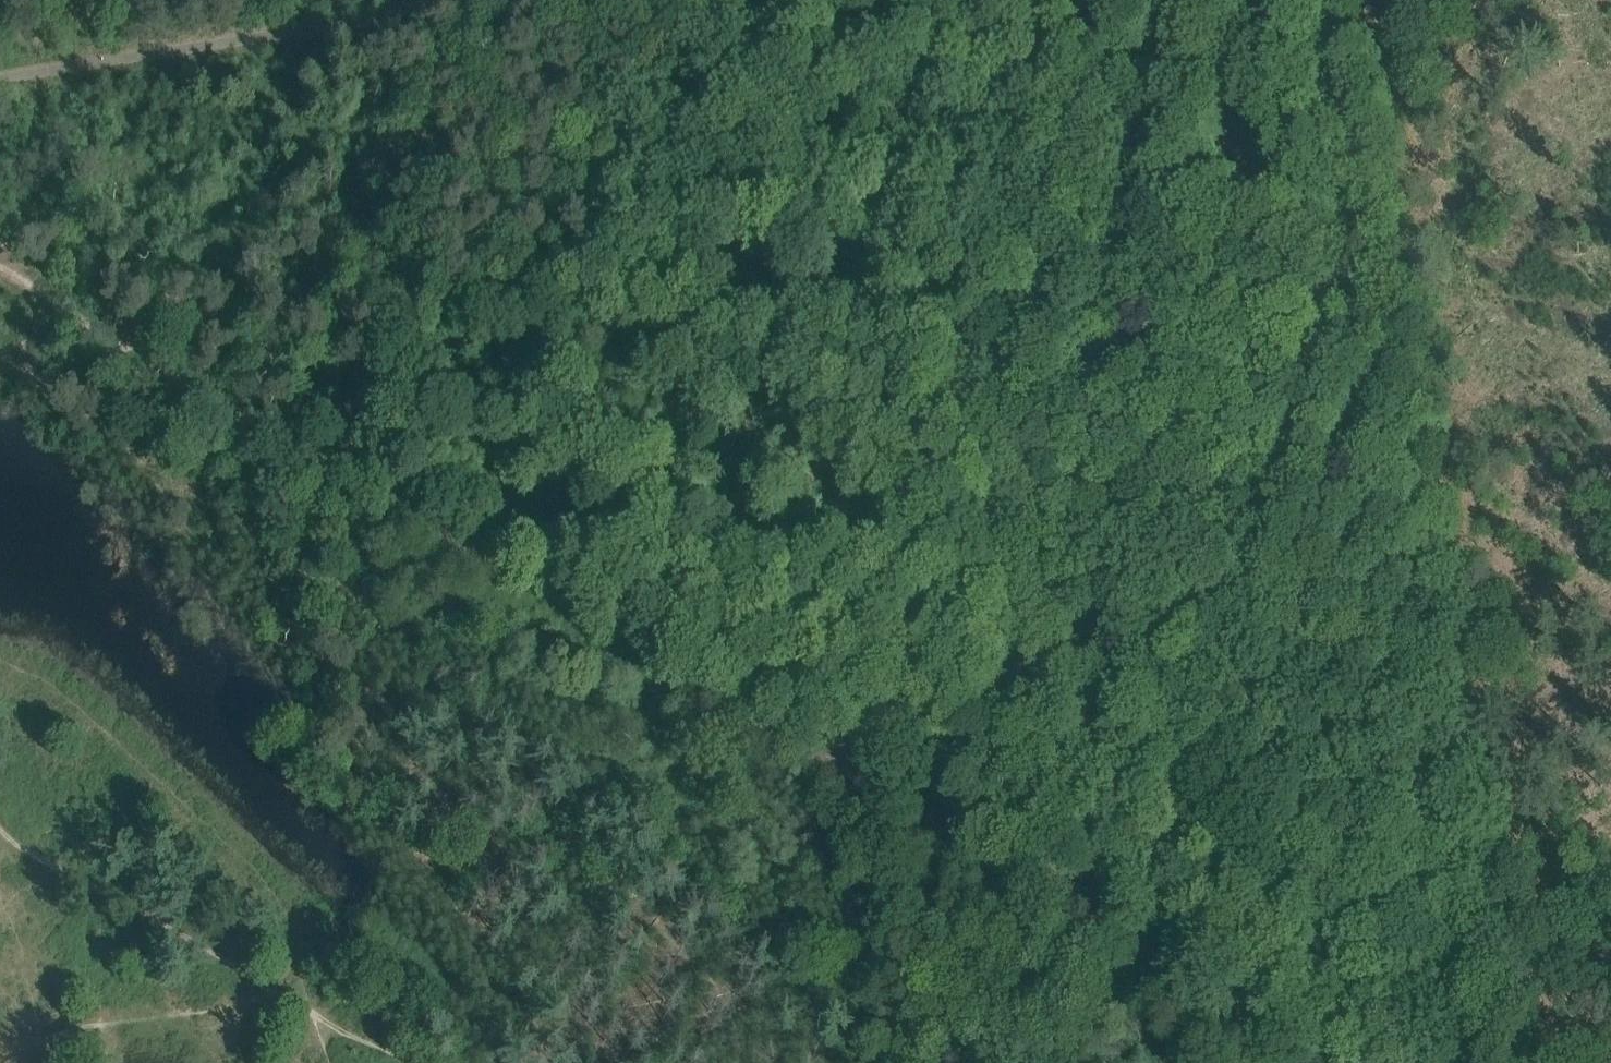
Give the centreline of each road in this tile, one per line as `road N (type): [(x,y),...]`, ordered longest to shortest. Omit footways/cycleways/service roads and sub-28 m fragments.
road 1 (track): [(1395,0),(1568,1062)]
road 2 (track): [(444,0),(0,79)]

